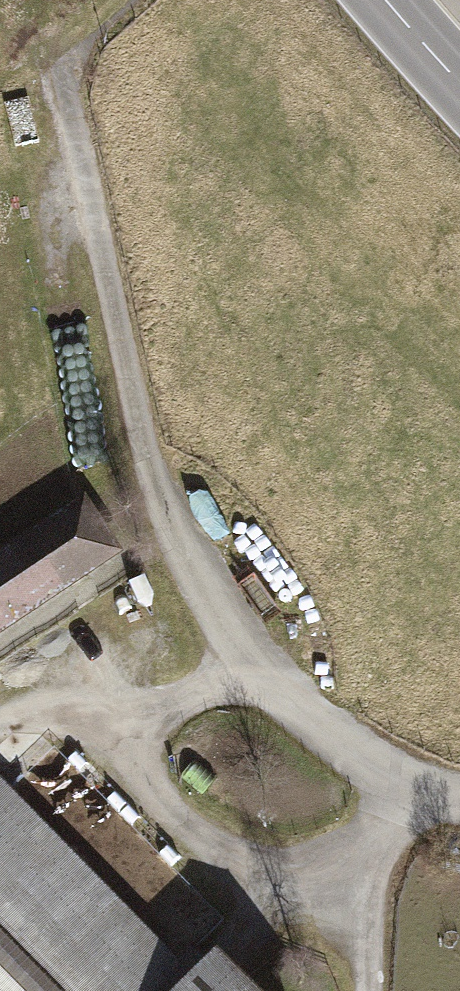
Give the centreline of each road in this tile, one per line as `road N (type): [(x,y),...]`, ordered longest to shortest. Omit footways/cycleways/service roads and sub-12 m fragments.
road 1 (residential): [(459,802),(413,795),(249,670),(174,540),(118,351),(70,112),(73,57)]
road 2 (track): [(370,990),(376,866)]

